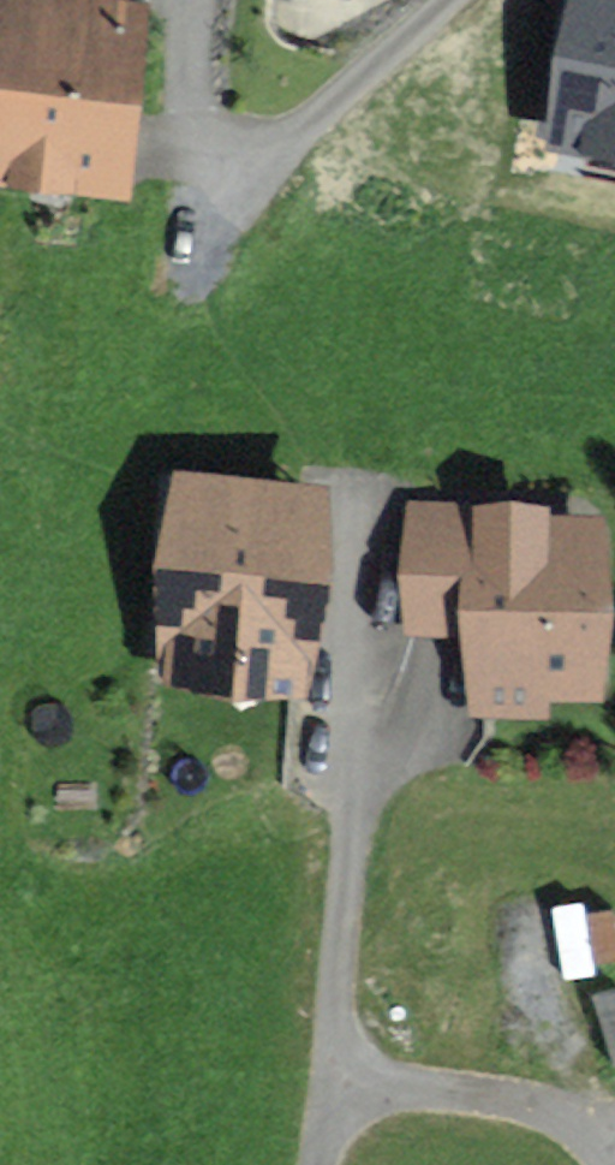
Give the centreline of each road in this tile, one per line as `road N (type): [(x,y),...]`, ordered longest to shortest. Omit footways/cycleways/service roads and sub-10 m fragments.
road 1 (residential): [(355,506),(357,789),(335,1085)]
road 2 (residential): [(335,1085),(517,1102),(575,1126),(611,1164)]
road 3 (residential): [(294,135),(453,0)]

